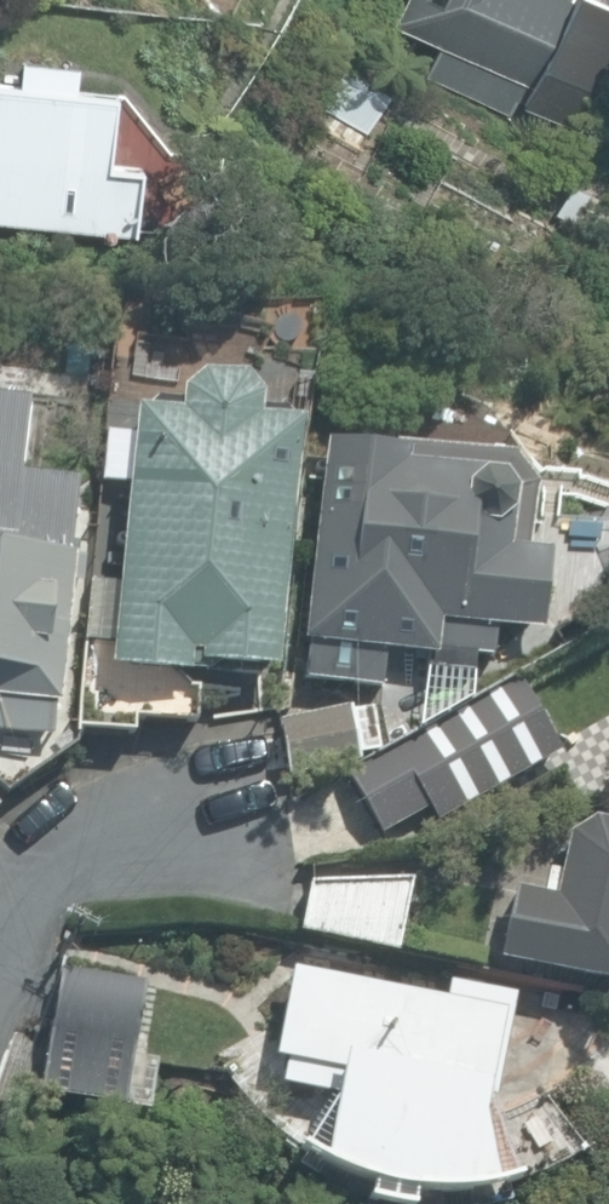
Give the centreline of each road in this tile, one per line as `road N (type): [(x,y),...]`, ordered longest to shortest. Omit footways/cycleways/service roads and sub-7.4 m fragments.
road 1 (residential): [(213,802),(0,901)]

